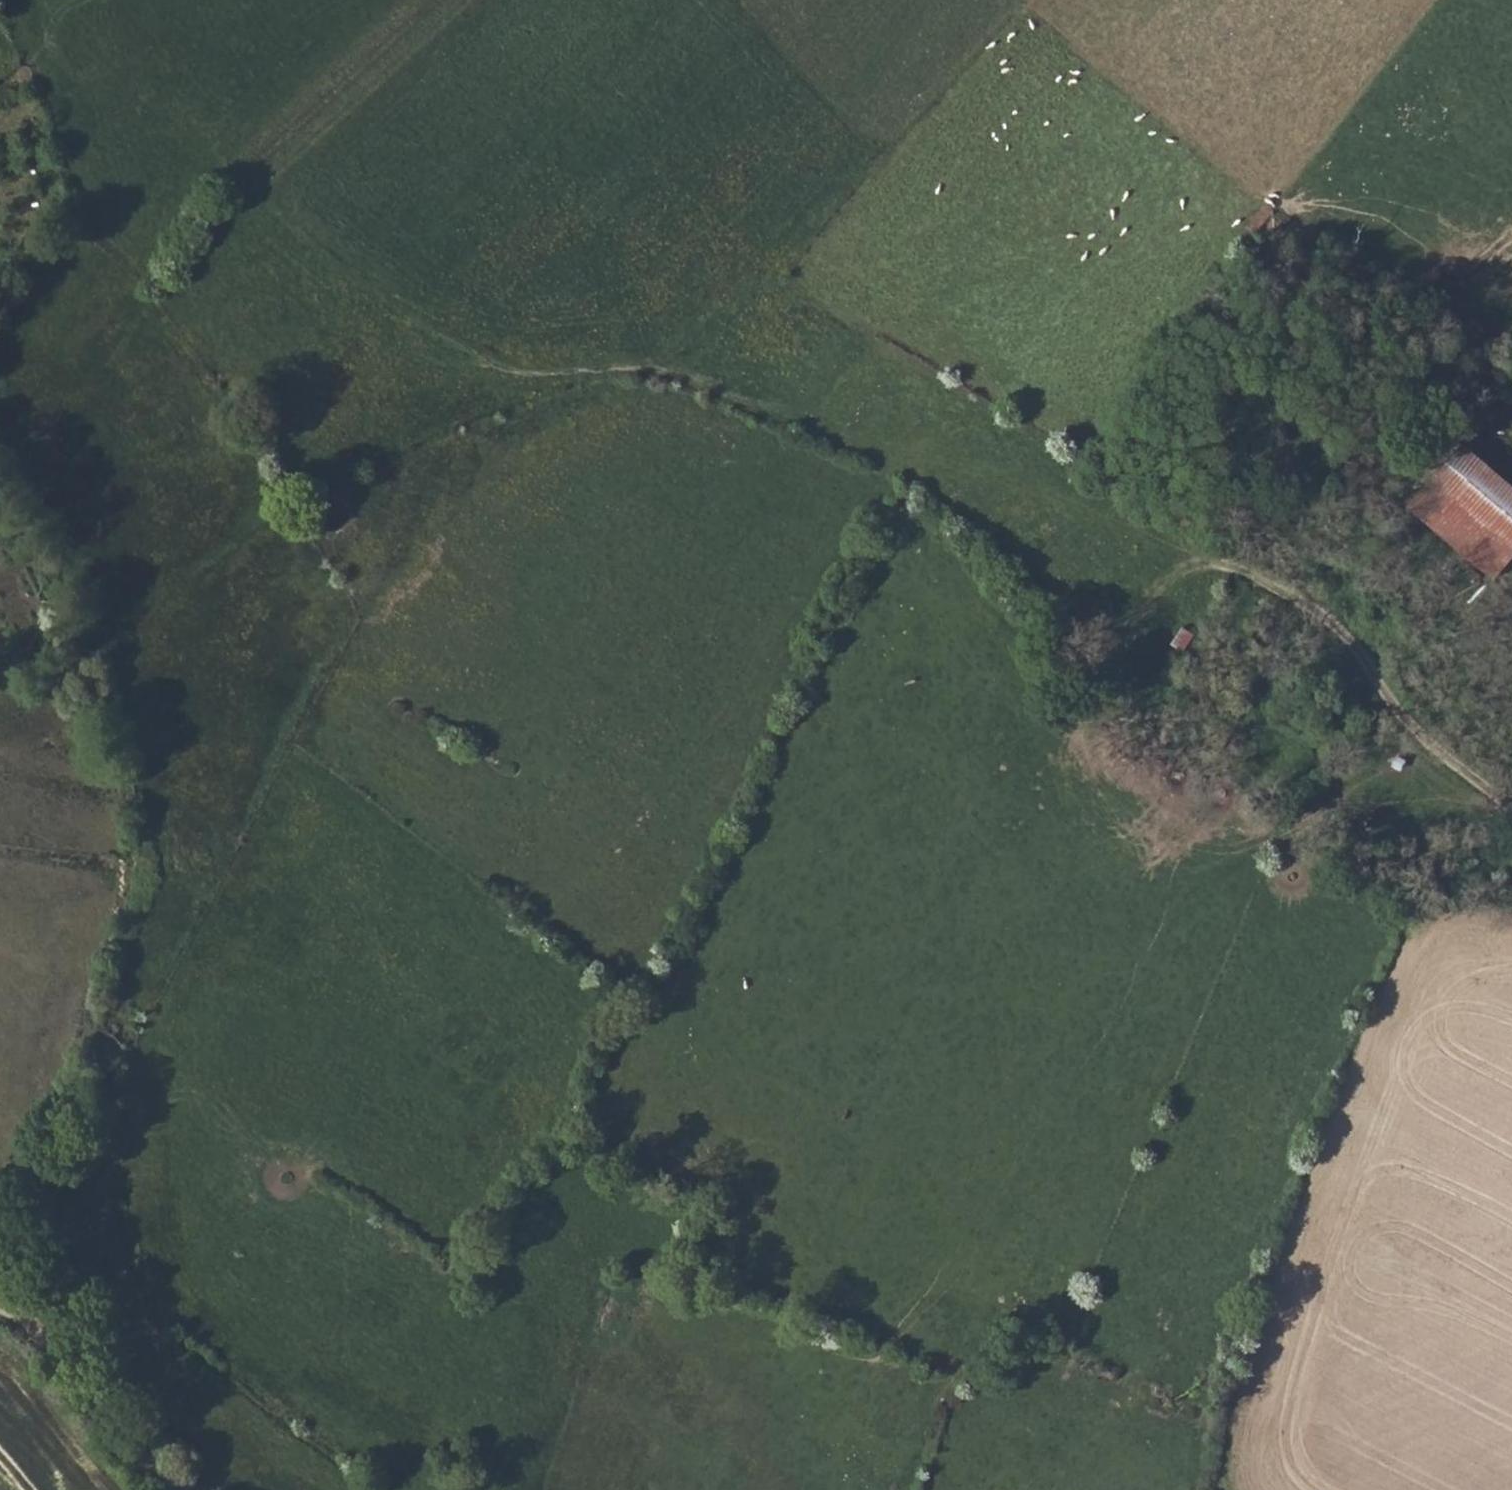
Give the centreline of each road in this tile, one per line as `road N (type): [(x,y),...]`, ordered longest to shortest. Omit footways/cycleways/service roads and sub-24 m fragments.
road 1 (track): [(1511,819),(1427,743),(1296,556)]
road 2 (track): [(173,1489),(0,1294)]

